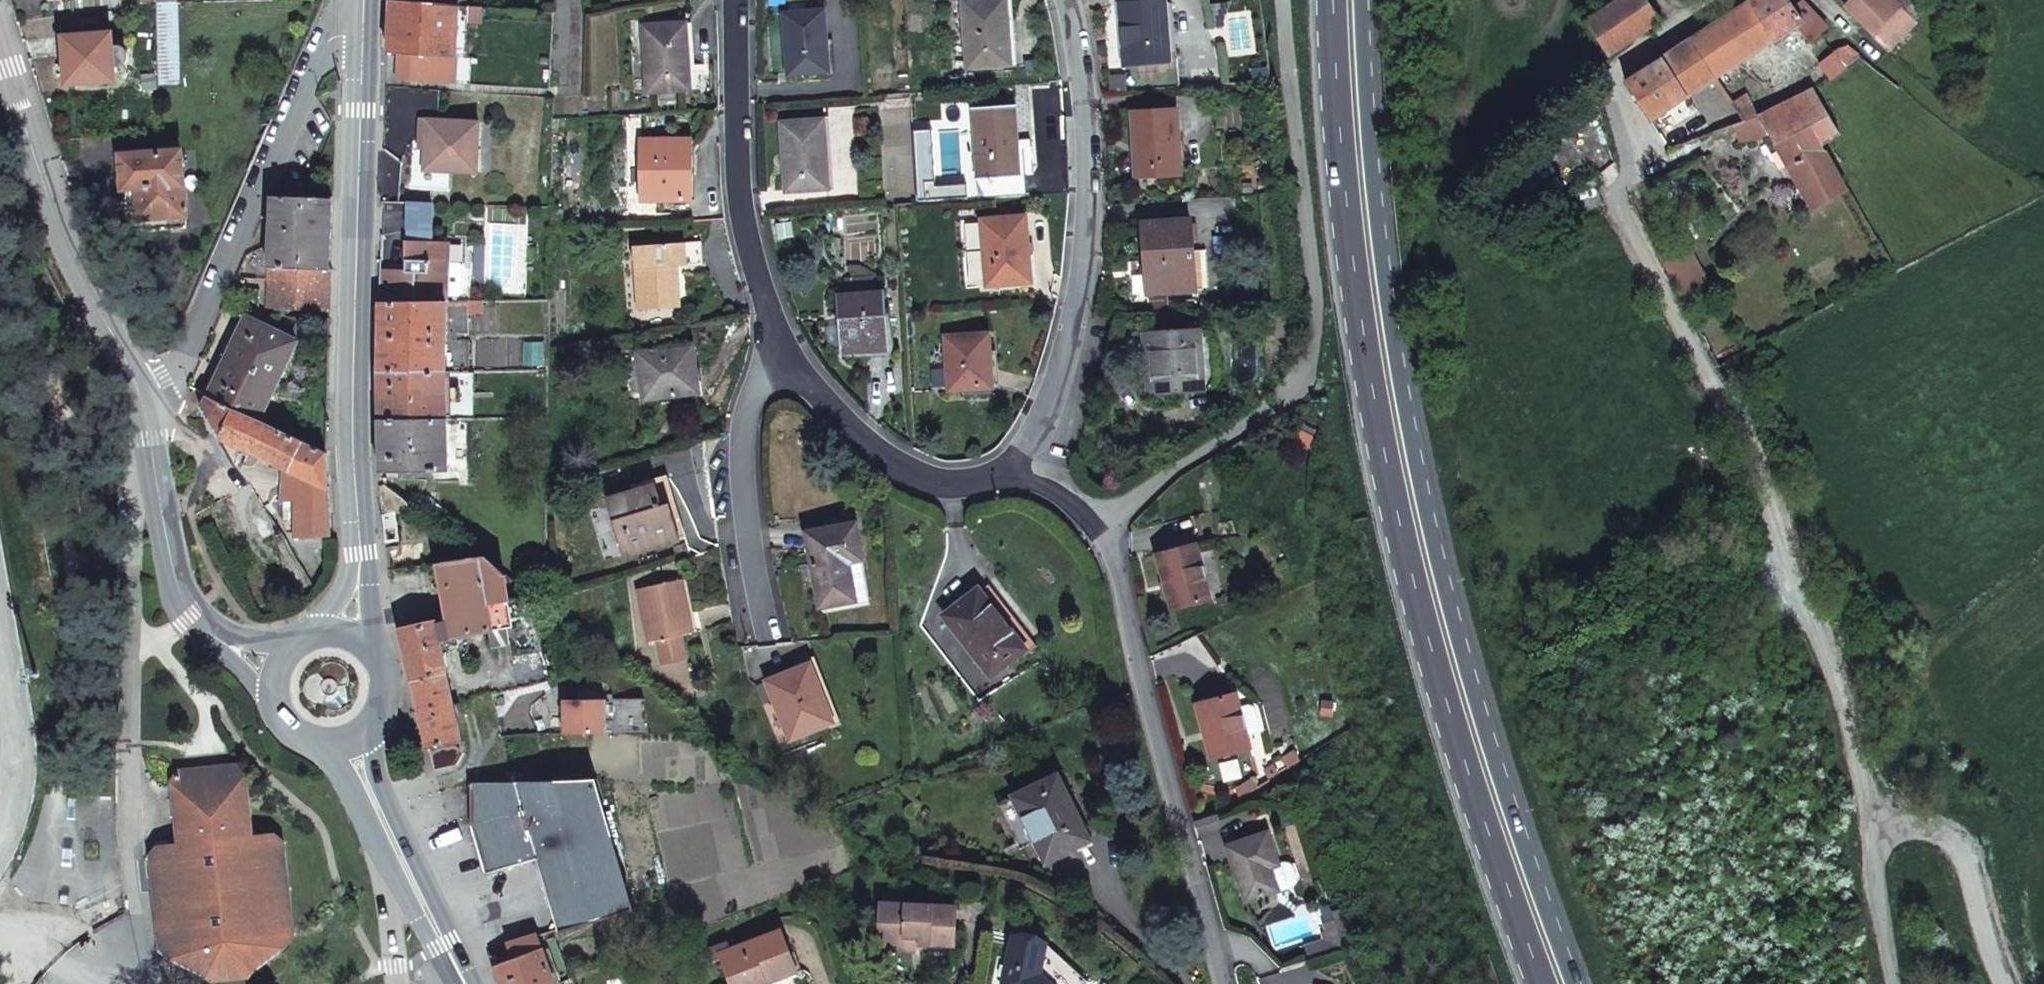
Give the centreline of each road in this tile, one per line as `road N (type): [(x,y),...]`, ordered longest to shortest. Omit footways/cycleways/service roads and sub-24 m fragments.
road 1 (trunk): [(1582,983),(1455,613),(1411,419),(1379,204),(1368,0)]
road 2 (trunk): [(1334,0),(1369,380),(1422,620),(1546,983)]
road 3 (unclassified): [(1879,835),(1818,618),(1775,505),(1624,208),(1652,165),(1616,75),(1724,0)]
road 4 (residential): [(1287,0),(1315,291),(1307,363),(1267,408),(1094,529)]
road 5 (secondary): [(361,27),(365,590)]
road 6 (residential): [(1067,0),(1086,57),(1094,208),(1080,355),(1021,470)]
road 7 (residential): [(1228,983),(1111,550),(1094,529)]
road 8 (residential): [(361,27),(327,37),(169,388),(144,403)]
road 9 (residential): [(144,403),(69,239),(0,28)]
road 10 (residential): [(736,0),(737,181),(781,353)]
road 11 (residential): [(781,353),(737,411),(735,472),(772,633)]
road 12 (residential): [(781,353),(872,455),(949,482),(1021,470)]
road 13 (unclassified): [(1879,835),(1929,820),(1965,851),(2011,983)]
road 14 (secondary): [(445,942),(370,721)]
road 15 (residential): [(186,615),(144,403)]
road 16 (unclassified): [(1892,983),(1883,950),(1879,835)]
road 17 (secondary): [(333,743),(399,860)]
road 18 (unclassified): [(399,860),(392,900),(401,983)]
road 19 (residential): [(186,615),(230,664),(276,693)]

